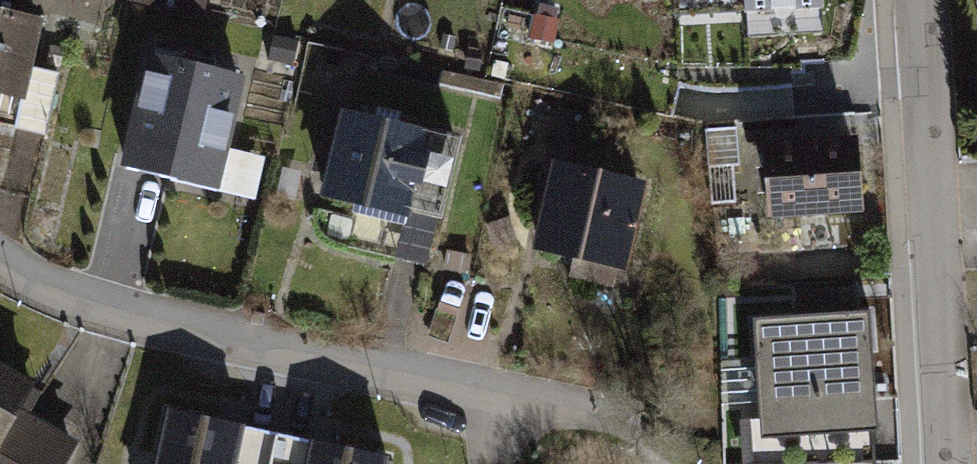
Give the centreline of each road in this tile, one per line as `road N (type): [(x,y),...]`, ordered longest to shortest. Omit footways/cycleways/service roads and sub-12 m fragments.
road 1 (residential): [(661,463),(586,410),(46,298),(0,259)]
road 2 (residential): [(915,0),(938,463)]

